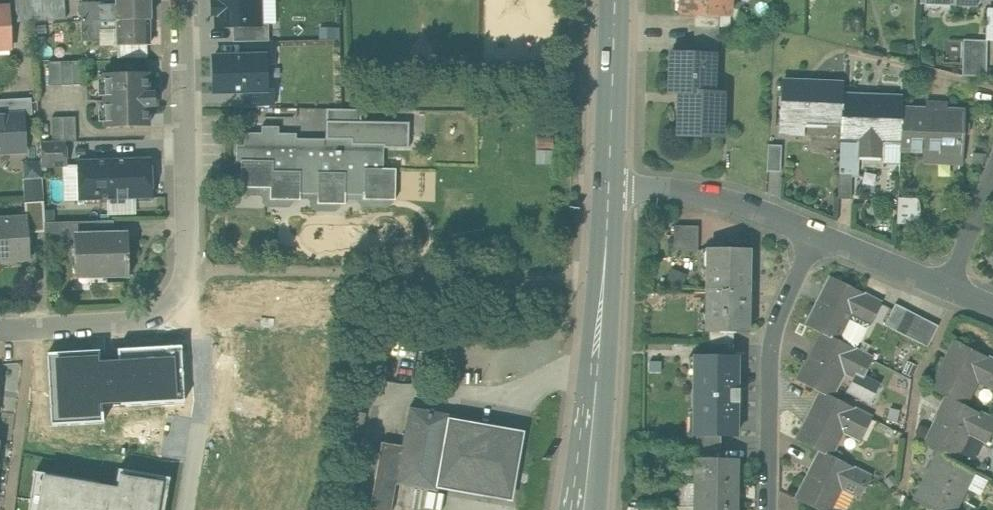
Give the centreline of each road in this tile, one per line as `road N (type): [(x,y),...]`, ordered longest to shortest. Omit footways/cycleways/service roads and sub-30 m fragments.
road 1 (residential): [(33,324),(144,316),(174,298),(188,273),(184,0)]
road 2 (primary): [(609,187),(582,509)]
road 3 (residential): [(823,236),(786,292),(772,344),(767,509)]
road 4 (residential): [(609,187),(721,203),(823,236)]
road 5 (primary): [(616,0),(609,187)]
road 6 (residential): [(33,324),(11,509)]
road 7 (residential): [(823,236),(949,288)]

